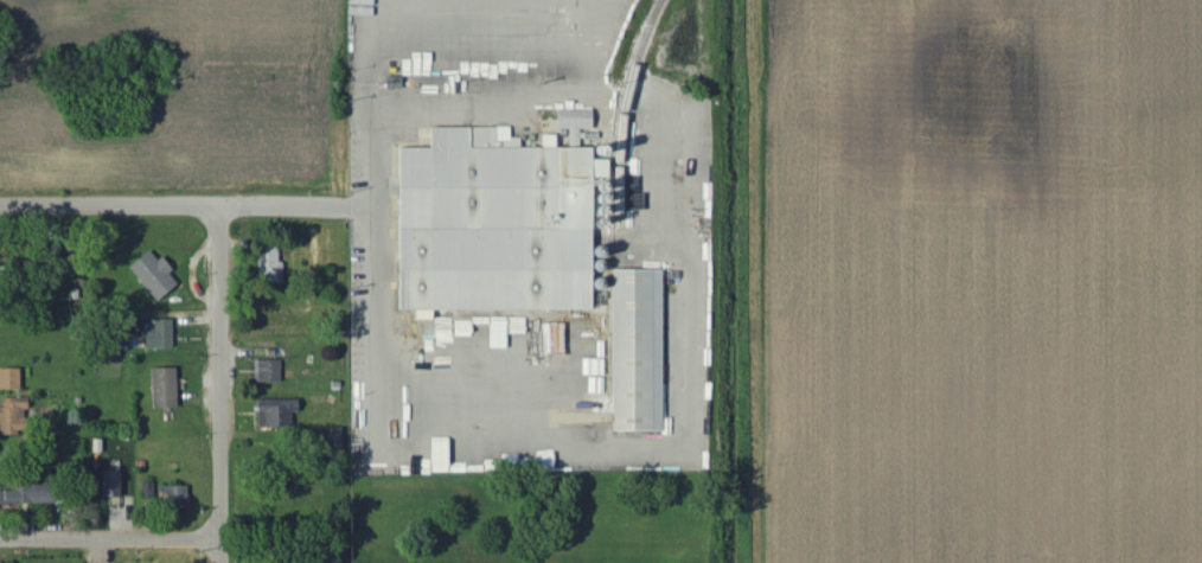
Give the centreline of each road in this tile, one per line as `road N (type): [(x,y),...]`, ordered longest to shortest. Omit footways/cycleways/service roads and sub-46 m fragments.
road 1 (residential): [(221,562),(219,205)]
road 2 (residential): [(345,205),(0,207)]
road 3 (residential): [(220,539),(0,538)]

